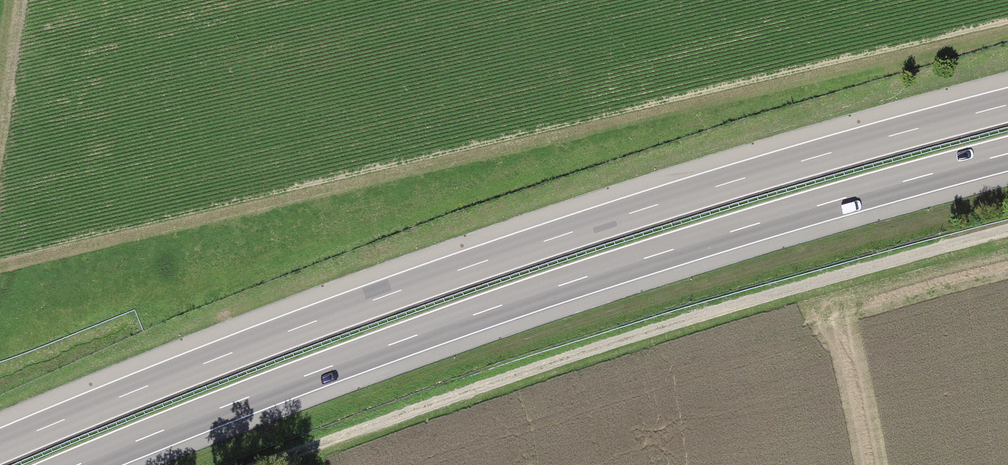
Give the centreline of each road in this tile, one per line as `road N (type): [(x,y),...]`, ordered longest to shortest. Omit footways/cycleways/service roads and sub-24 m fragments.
road 1 (motorway): [(1007,105),(477,264),(0,447)]
road 2 (motorway): [(77,464),(572,281),(1007,153)]
road 3 (track): [(264,464),(573,355),(1007,229)]

